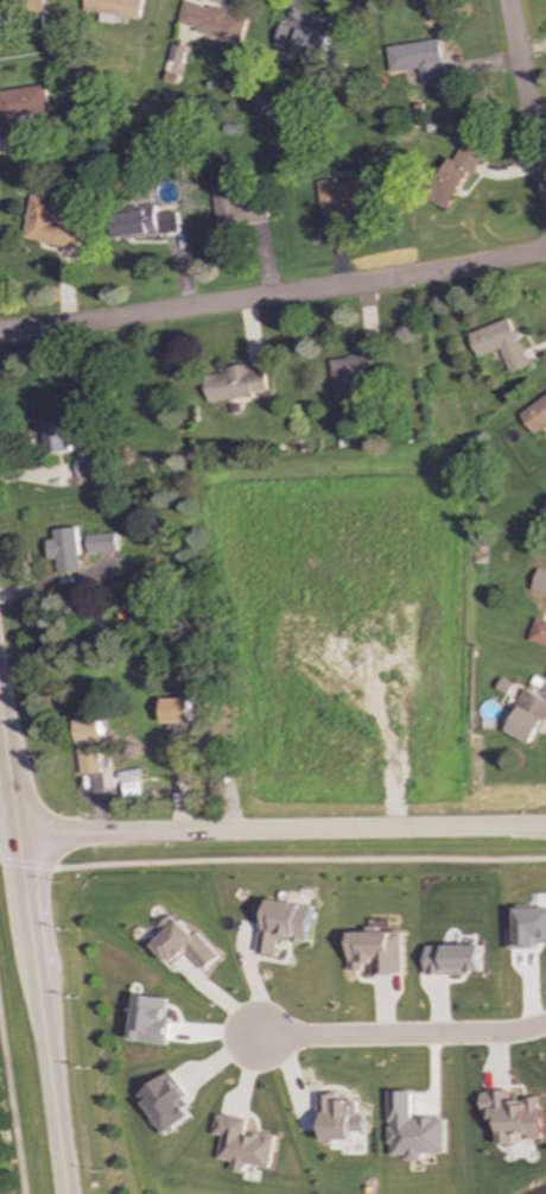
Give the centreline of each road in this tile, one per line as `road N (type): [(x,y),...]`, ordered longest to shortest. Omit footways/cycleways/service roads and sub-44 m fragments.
road 1 (residential): [(545,253),(0,334)]
road 2 (residential): [(545,827),(18,834)]
road 3 (tertiary): [(0,707),(66,1193)]
road 4 (residential): [(545,1021),(427,1032),(258,1032)]
road 5 (residential): [(507,0),(545,186)]

